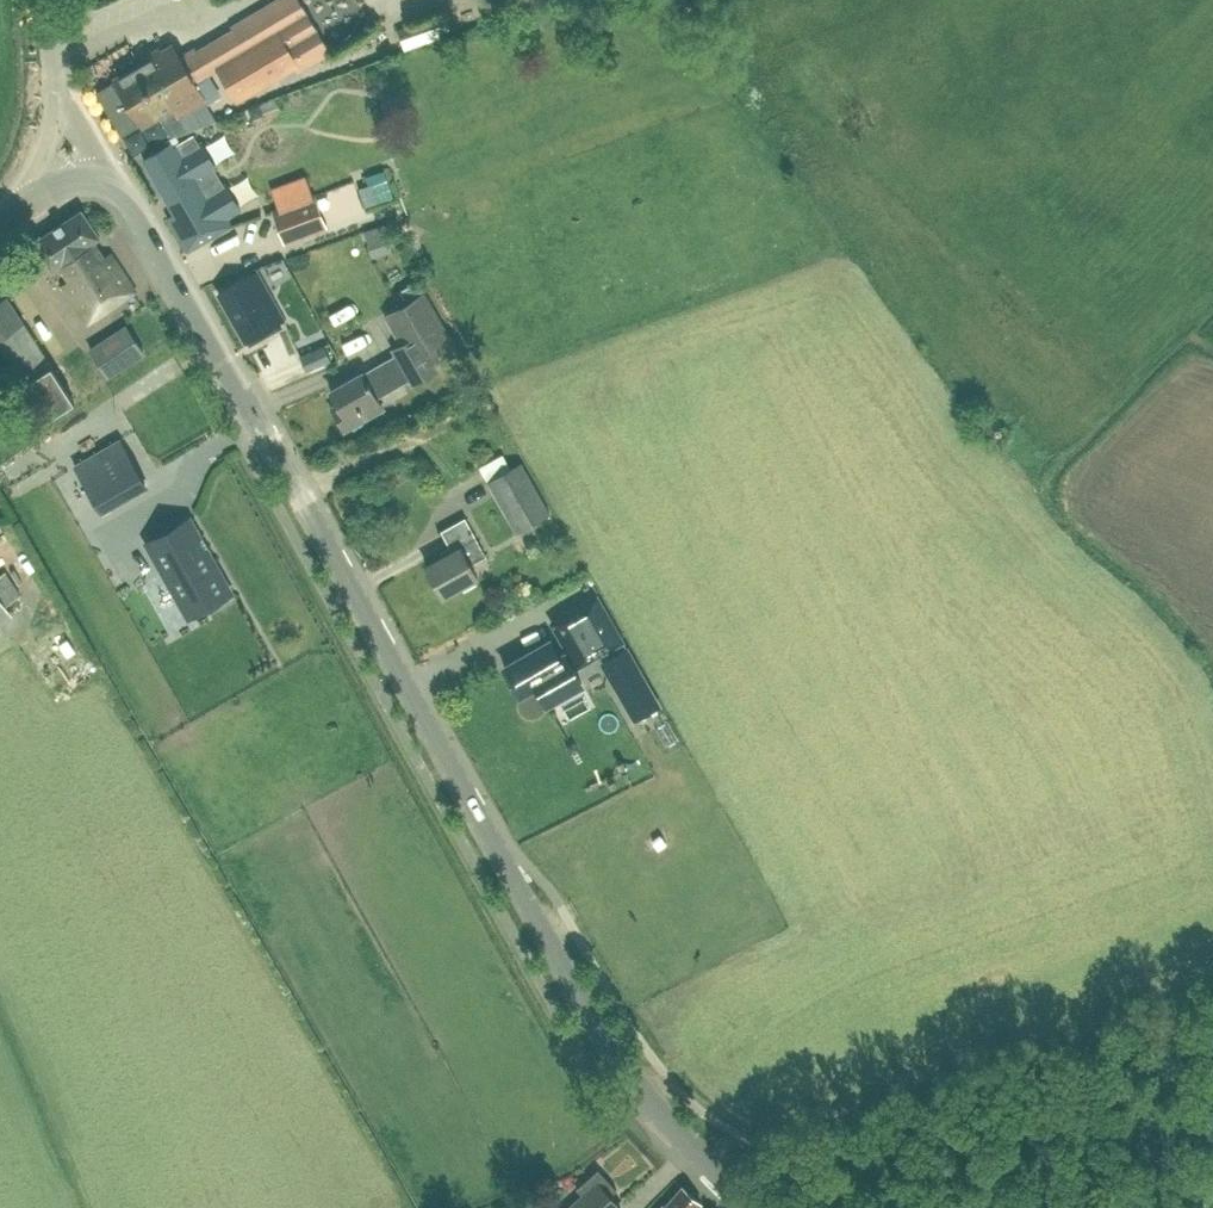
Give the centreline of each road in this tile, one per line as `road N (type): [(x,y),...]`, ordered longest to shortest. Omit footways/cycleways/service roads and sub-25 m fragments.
road 1 (tertiary): [(751,1207),(664,1121),(603,1042),(145,224),(116,184),(71,170)]
road 2 (unclassified): [(71,170),(41,0)]

